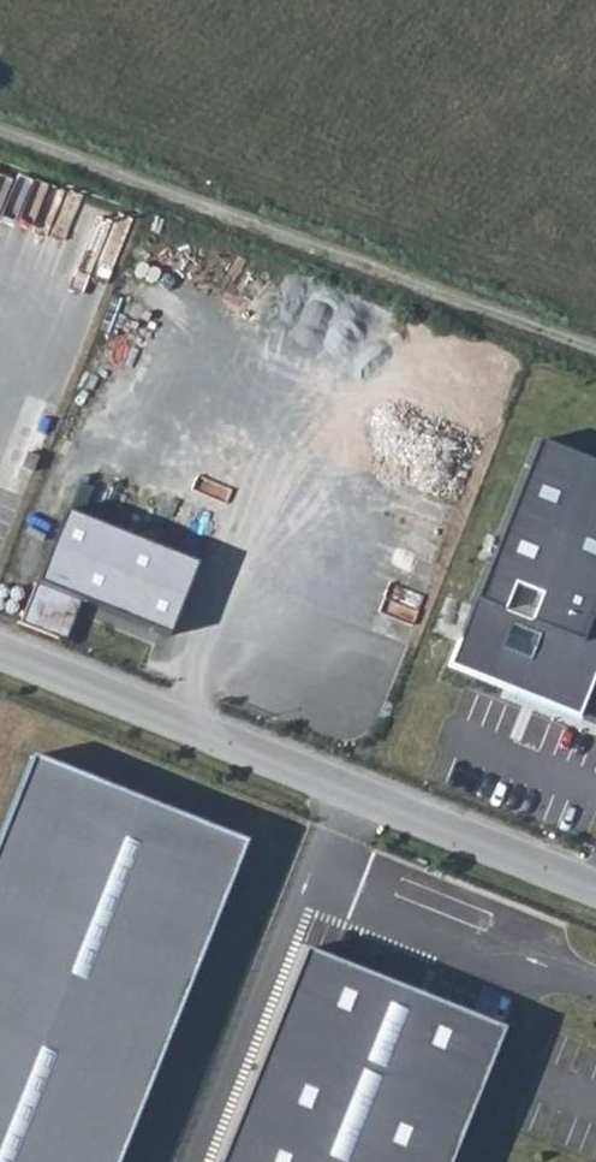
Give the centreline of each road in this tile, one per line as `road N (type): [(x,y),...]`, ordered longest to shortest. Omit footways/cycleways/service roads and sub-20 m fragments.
road 1 (unclassified): [(595,885),(0,655)]
road 2 (track): [(0,131),(595,350)]

